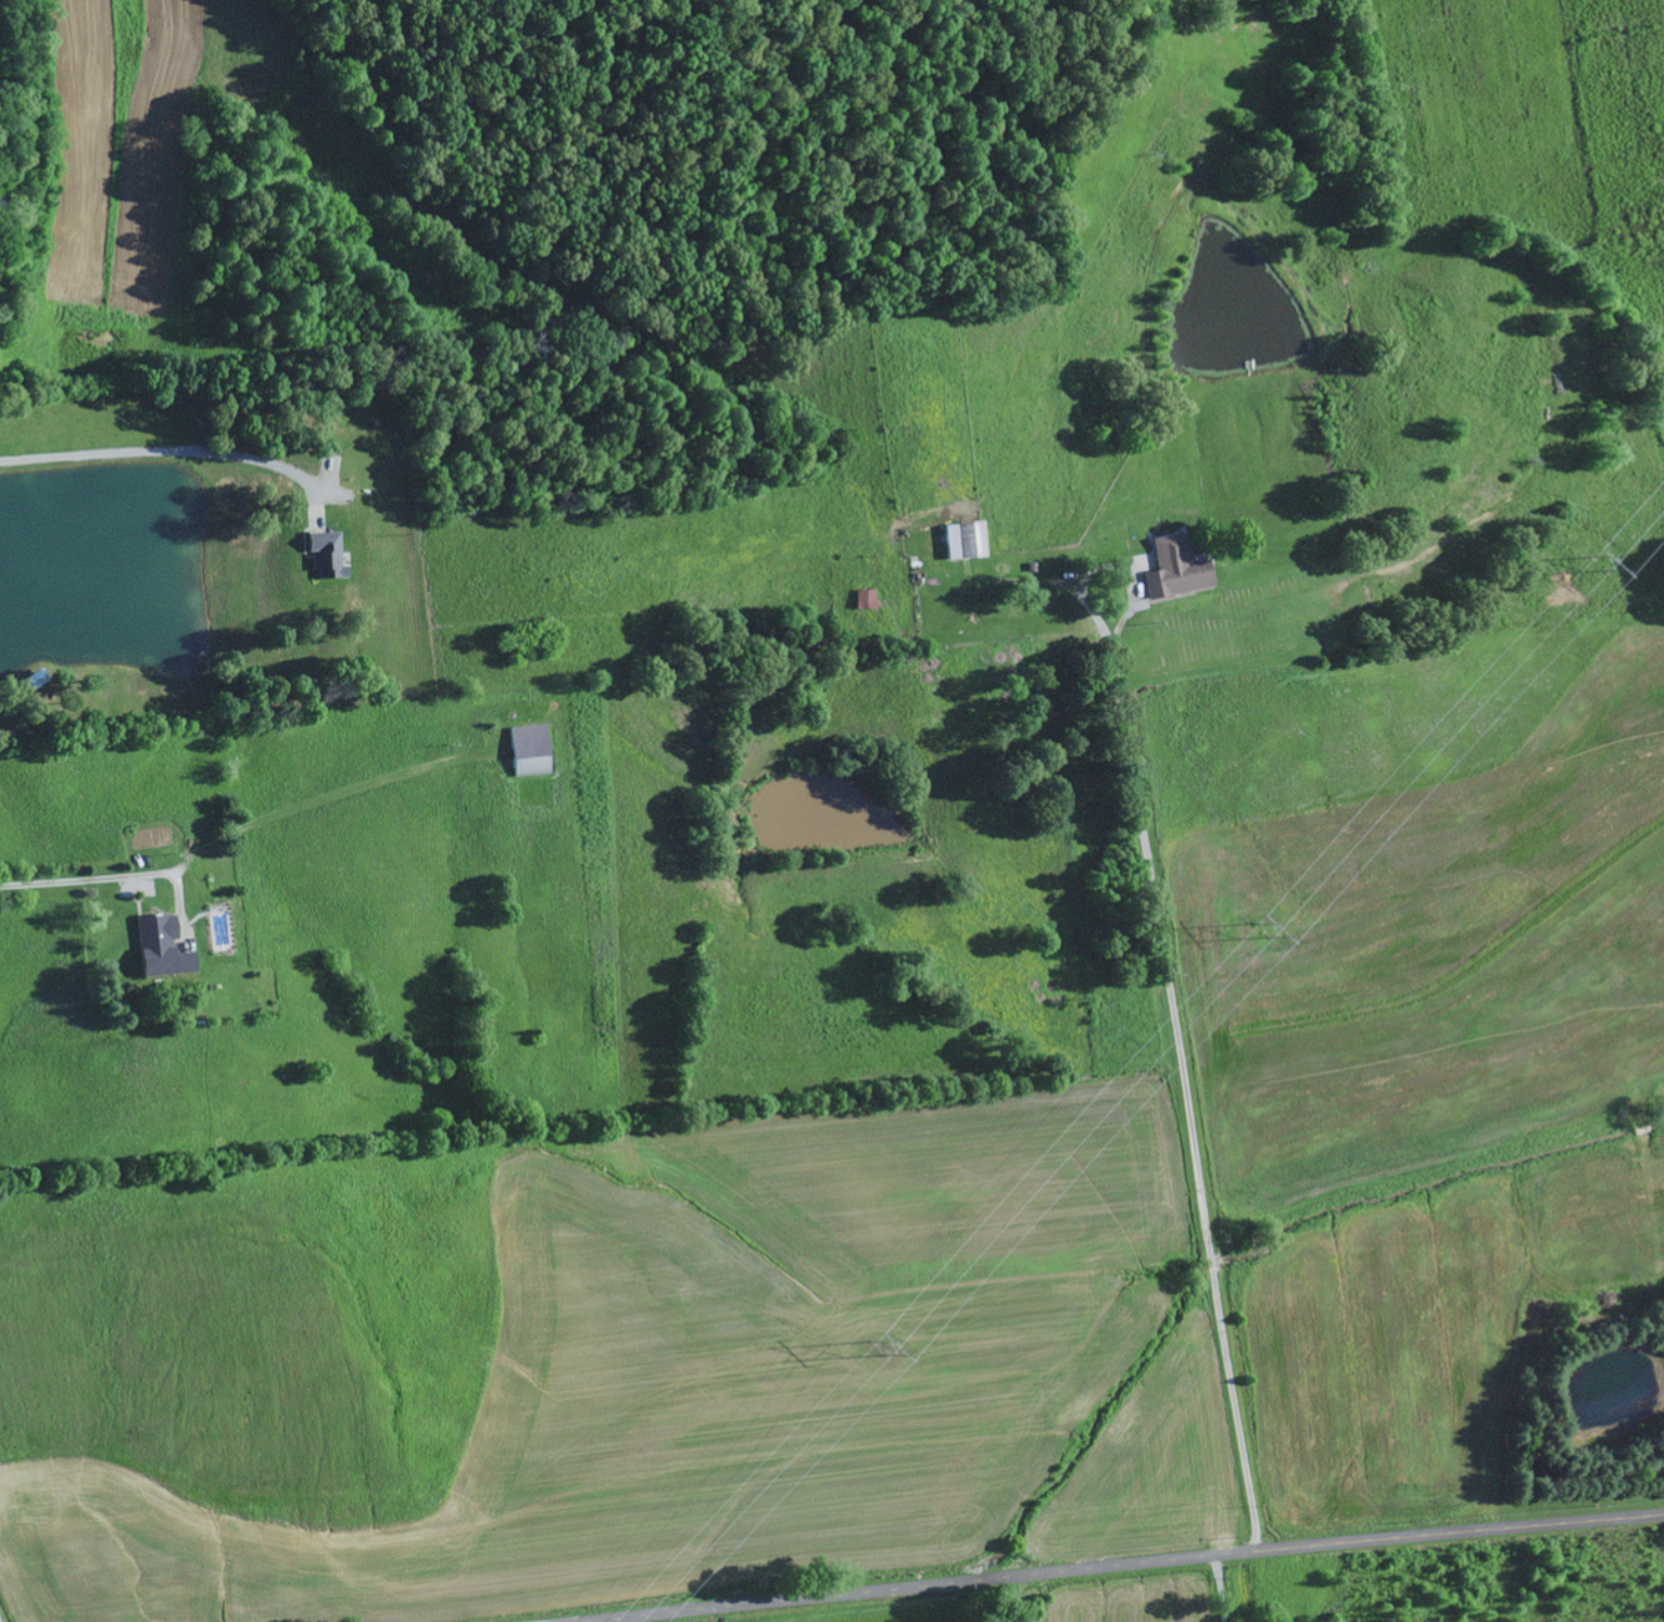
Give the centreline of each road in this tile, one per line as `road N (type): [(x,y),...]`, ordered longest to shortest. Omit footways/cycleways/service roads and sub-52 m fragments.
road 1 (residential): [(603,1621),(1255,1550),(1663,1516)]

